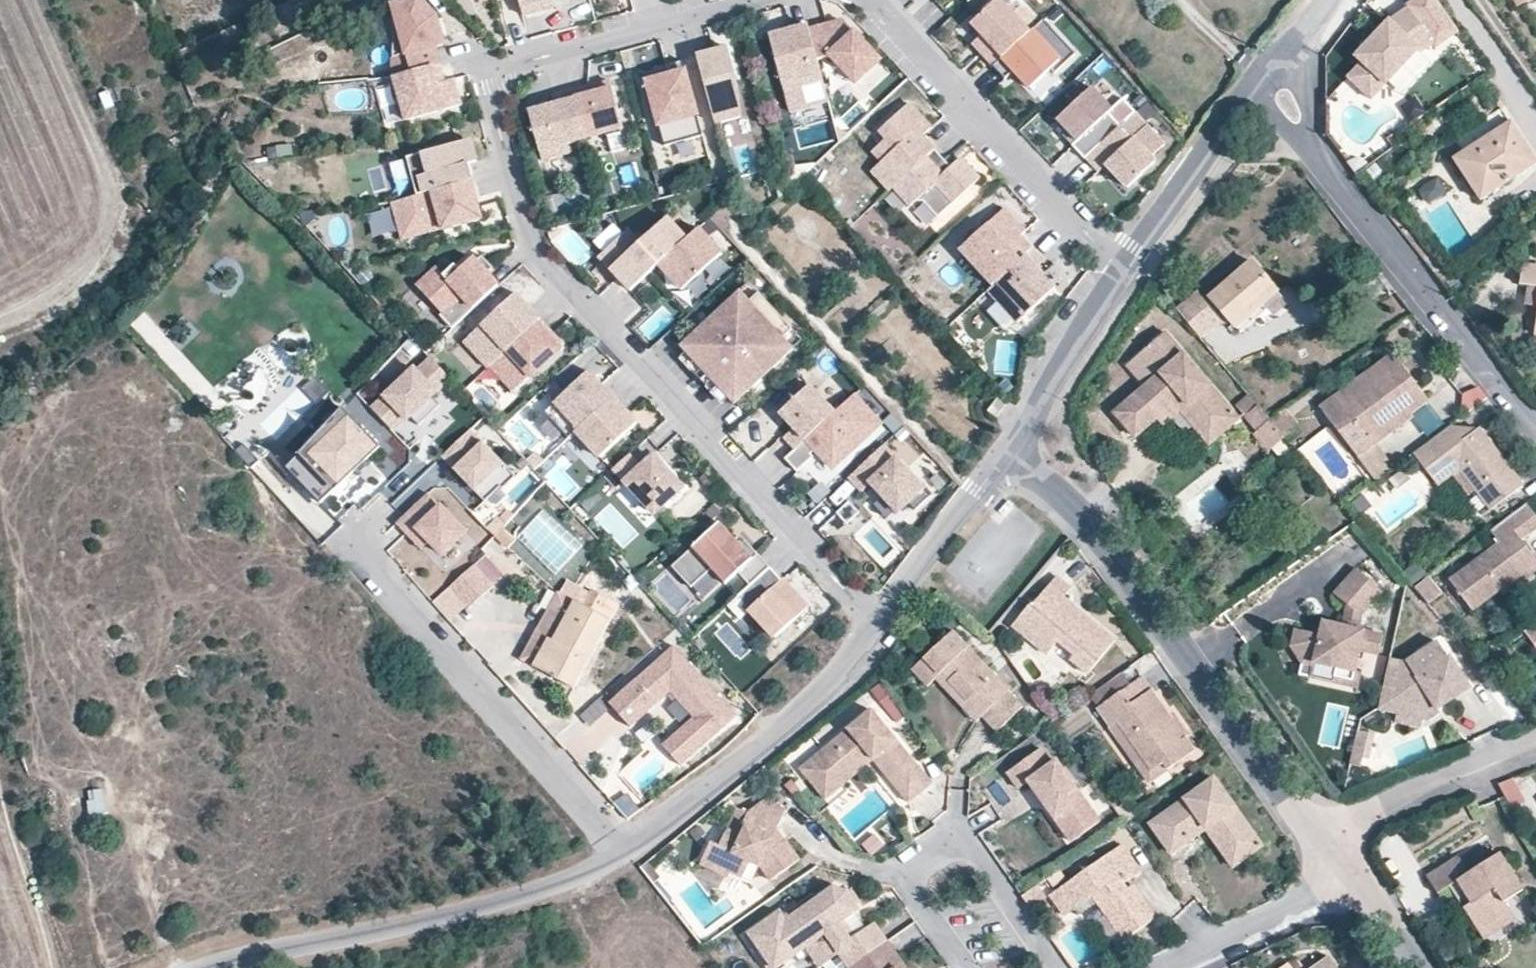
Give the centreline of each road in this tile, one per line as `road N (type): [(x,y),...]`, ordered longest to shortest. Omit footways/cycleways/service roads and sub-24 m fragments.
road 1 (residential): [(740,0),(516,56),(495,67),(488,86),(525,232),(540,258),(880,630)]
road 2 (residential): [(1006,449),(1082,517),(1285,795),(1321,832)]
road 3 (residential): [(1260,80),(1535,431)]
road 4 (unclassified): [(622,854),(535,895),(445,923),(222,967)]
road 5 (residential): [(622,854),(366,564),(354,536)]
road 6 (residential): [(1118,274),(869,0)]
road 7 (residential): [(622,854),(803,715),(880,630)]
road 8 (residential): [(1057,967),(974,849),(959,846),(930,854),(913,877),(913,893),(967,967)]
road 9 (residential): [(1118,274),(1260,80)]
road 10 (residential): [(1535,746),(1321,832)]
road 11 (residential): [(880,630),(1006,449)]
road 12 (residential): [(1358,882),(1165,967)]
road 13 (residential): [(1006,449),(1118,274)]

